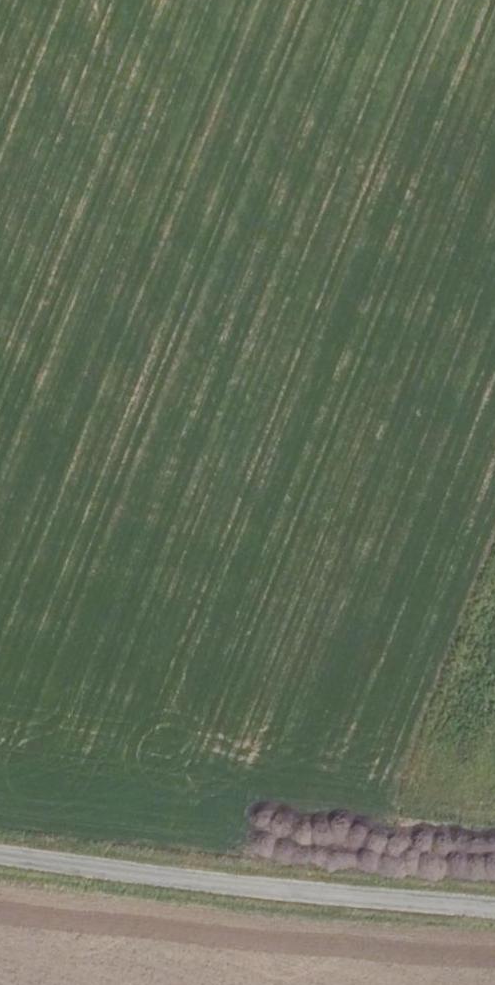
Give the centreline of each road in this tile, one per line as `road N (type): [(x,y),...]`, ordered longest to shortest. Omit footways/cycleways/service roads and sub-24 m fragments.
road 1 (unclassified): [(494,910),(0,856)]

